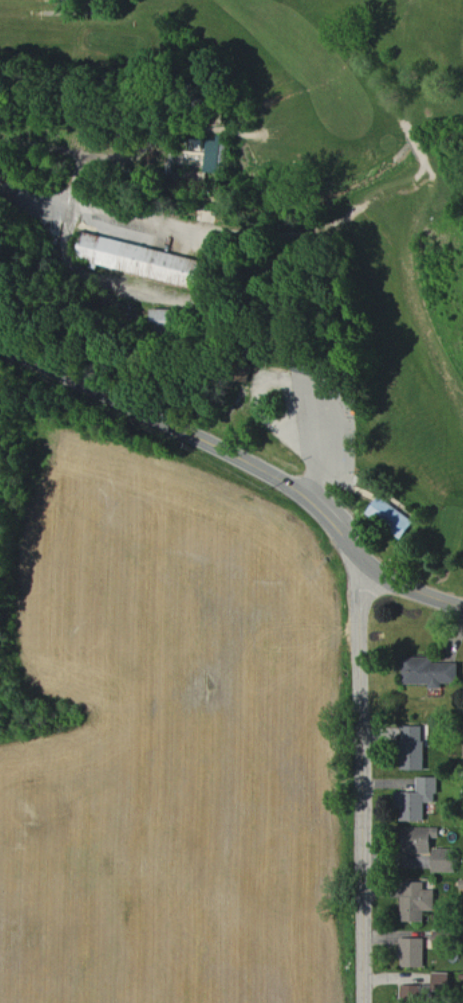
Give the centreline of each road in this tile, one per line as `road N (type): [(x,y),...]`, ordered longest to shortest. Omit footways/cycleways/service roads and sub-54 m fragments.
road 1 (residential): [(0,342),(268,470),(304,495),(366,567)]
road 2 (residential): [(366,567),(363,1002)]

